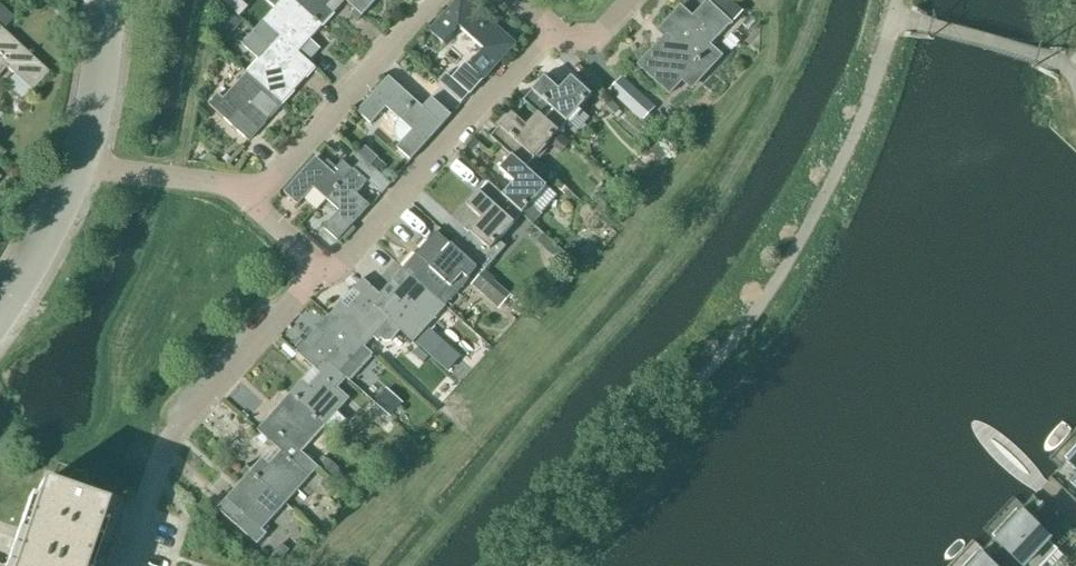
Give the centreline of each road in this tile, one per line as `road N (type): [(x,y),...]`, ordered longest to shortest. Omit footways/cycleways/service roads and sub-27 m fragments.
road 1 (residential): [(136,565),(168,440),(329,271)]
road 2 (residential): [(329,271),(554,38)]
road 3 (residential): [(250,196),(429,0)]
road 4 (unclassified): [(86,169),(109,0)]
road 5 (unclassified): [(0,309),(86,169)]
road 6 (residential): [(206,183),(86,169)]

